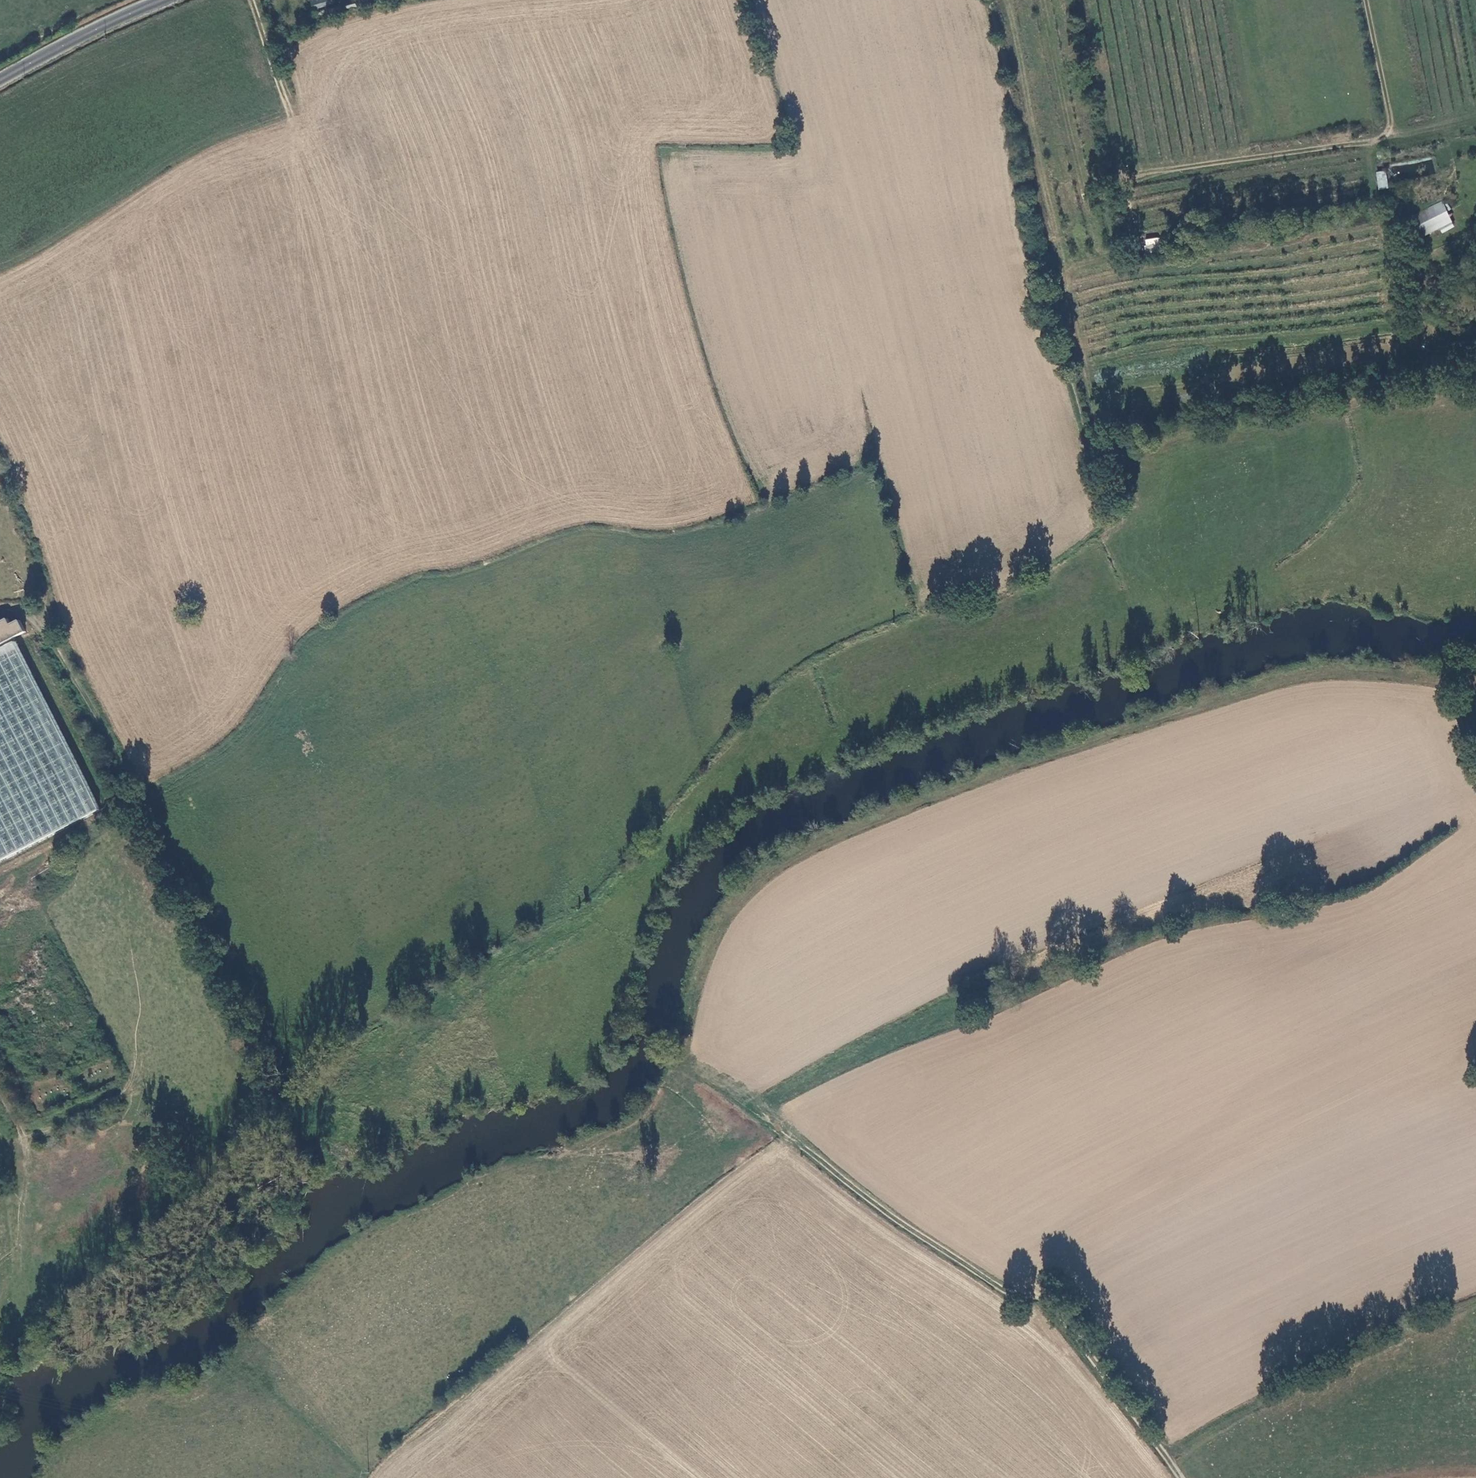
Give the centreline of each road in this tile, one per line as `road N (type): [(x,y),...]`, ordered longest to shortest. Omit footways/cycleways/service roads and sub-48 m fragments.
road 1 (tertiary): [(0,80),(166,0)]

